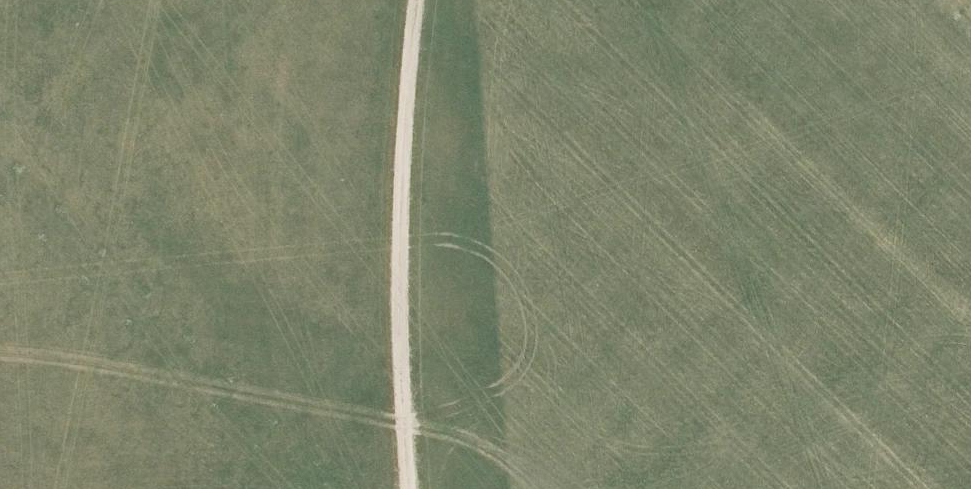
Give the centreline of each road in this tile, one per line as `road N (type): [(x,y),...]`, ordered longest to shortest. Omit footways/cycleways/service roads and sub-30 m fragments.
road 1 (track): [(414,0),(393,253),(401,488)]

